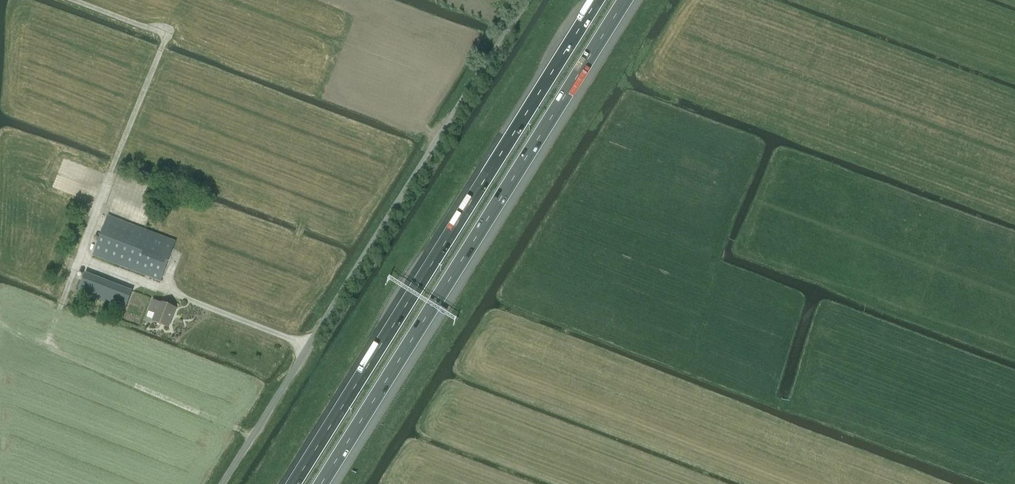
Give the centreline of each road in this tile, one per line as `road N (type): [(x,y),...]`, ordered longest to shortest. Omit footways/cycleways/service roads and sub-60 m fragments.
road 1 (unclassified): [(226,483),(531,0)]
road 2 (motorway): [(321,483),(625,0)]
road 3 (motorway): [(598,0),(294,483)]
road 4 (track): [(44,343),(166,34),(75,0)]
road 5 (track): [(256,437),(0,326)]

